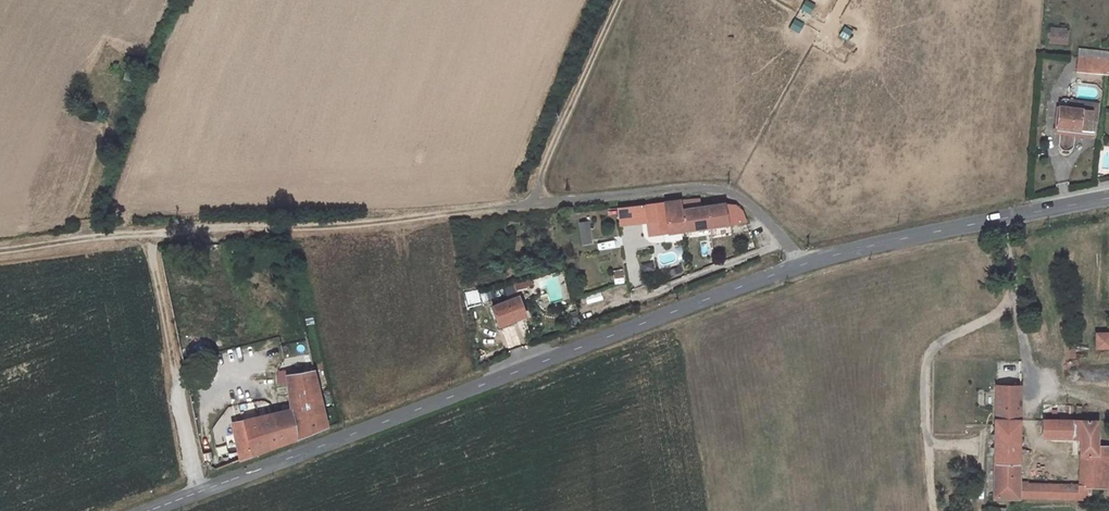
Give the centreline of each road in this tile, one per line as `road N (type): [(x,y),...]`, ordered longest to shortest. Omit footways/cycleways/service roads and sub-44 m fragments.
road 1 (tertiary): [(147,510),(784,268),(1108,197)]
road 2 (track): [(804,262),(742,199),(704,189),(365,226),(91,238),(0,250)]
road 3 (track): [(153,234),(200,491)]
road 4 (track): [(535,205),(547,157),(619,0)]

